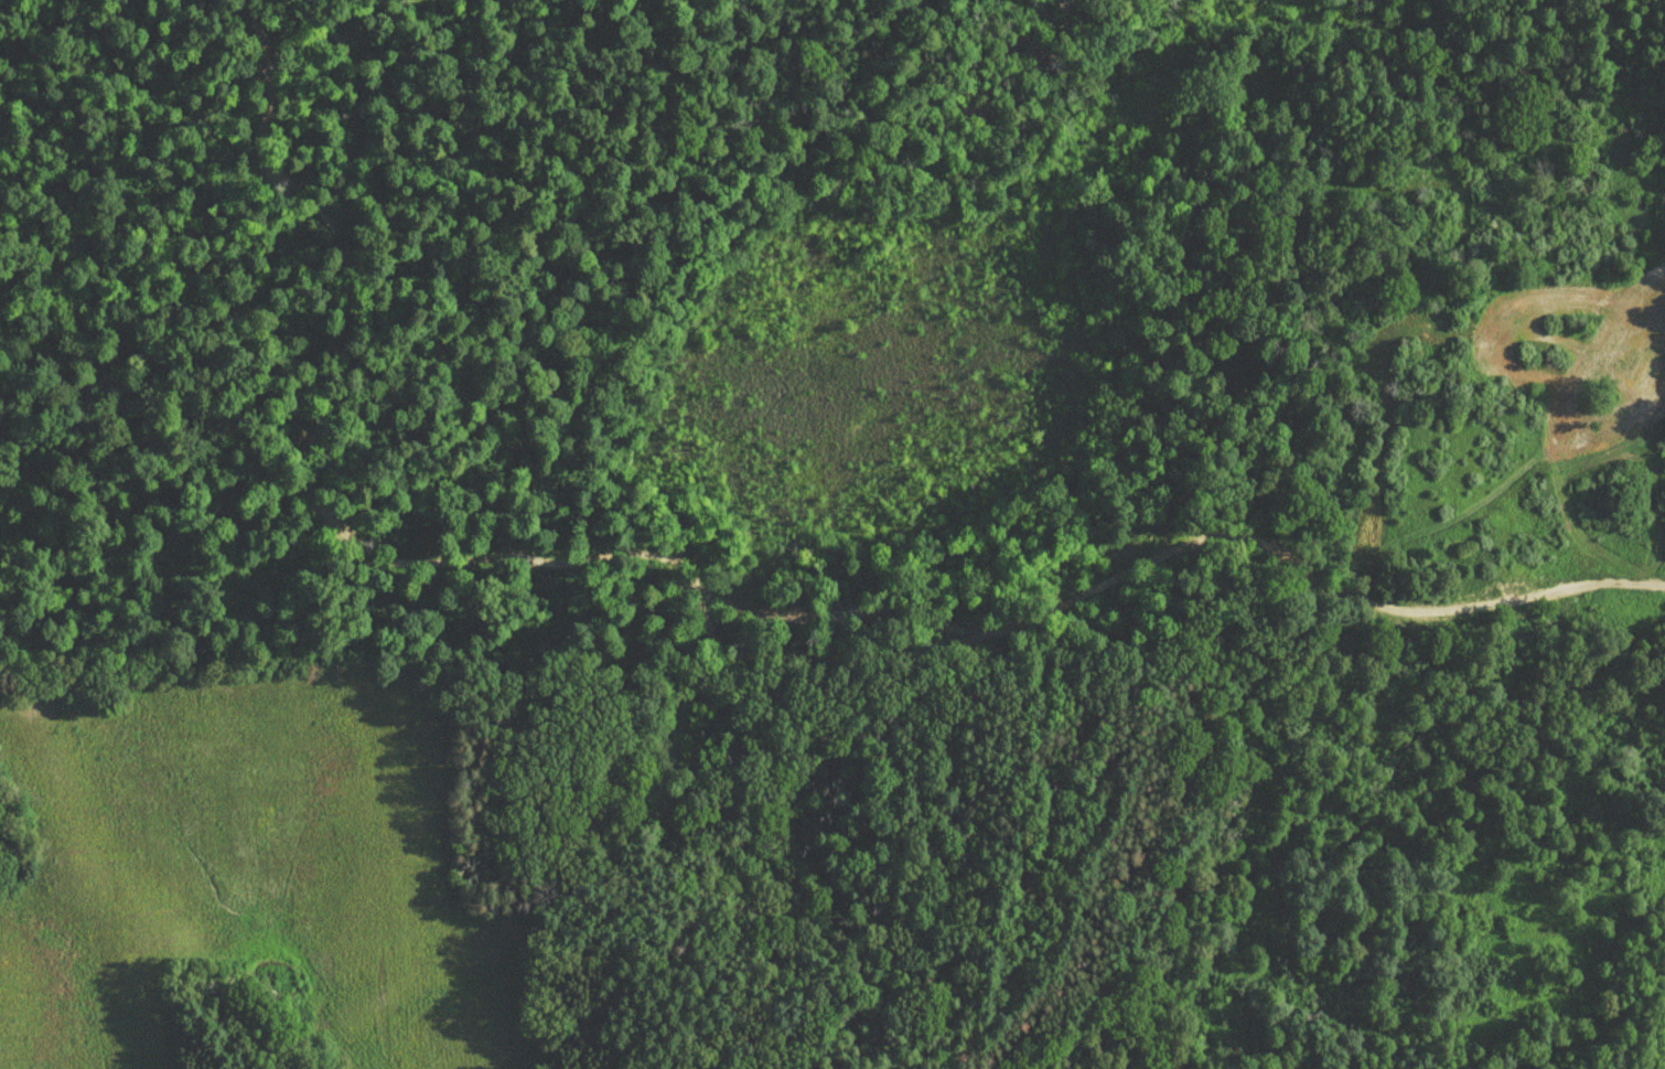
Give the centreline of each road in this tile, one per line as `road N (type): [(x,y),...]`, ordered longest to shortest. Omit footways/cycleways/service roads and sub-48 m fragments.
road 1 (track): [(241,0),(256,26),(265,81),(254,154),(332,228),(347,278),(343,371),(303,443),(304,488),(354,555),(399,562),(448,544),(540,560),(672,555),(689,570),(716,644),(788,655),(877,651),(1006,629),(1191,537),(1238,535),(1361,603),(1412,614),(1473,612),(1583,587),(1664,583)]

